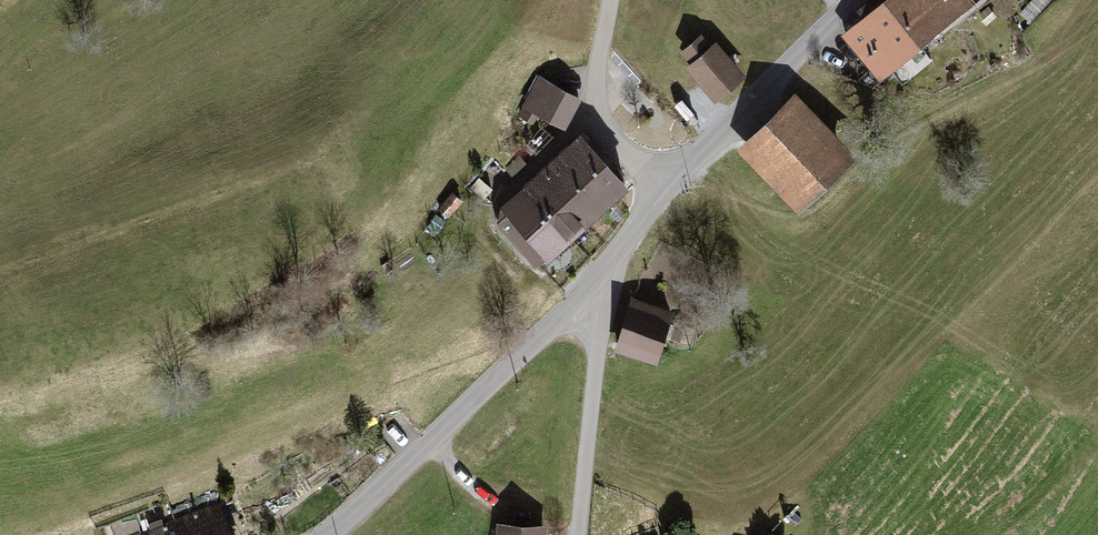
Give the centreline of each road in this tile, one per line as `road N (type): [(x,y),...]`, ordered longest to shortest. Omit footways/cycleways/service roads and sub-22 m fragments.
road 1 (tertiary): [(559,320),(329,534)]
road 2 (tertiary): [(856,0),(663,189)]
road 3 (unclassified): [(663,189),(613,138),(598,104),(611,0)]
road 4 (tertiary): [(577,534),(598,348)]

